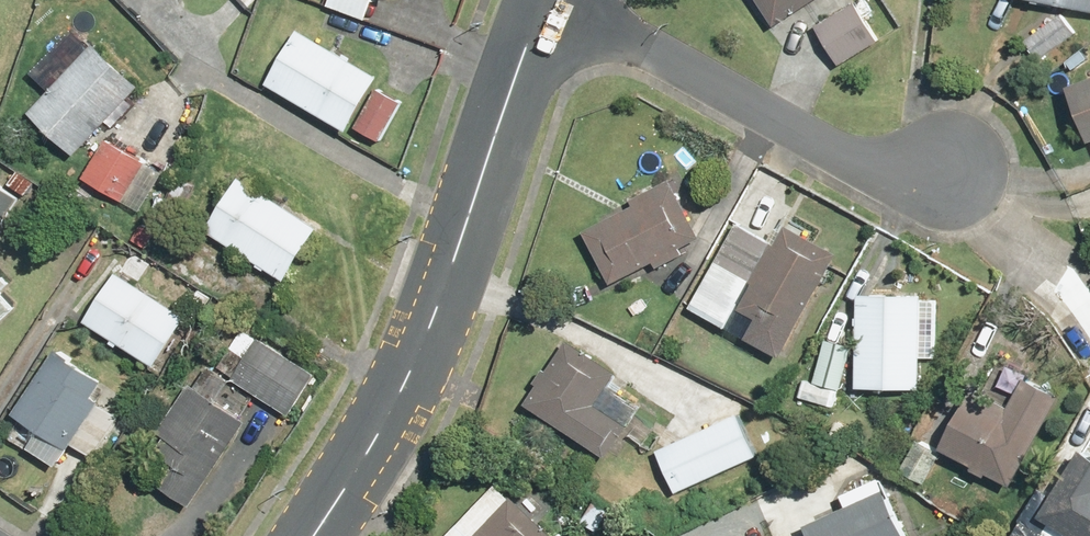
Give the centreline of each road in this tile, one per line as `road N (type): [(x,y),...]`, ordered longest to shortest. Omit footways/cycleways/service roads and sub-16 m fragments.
road 1 (tertiary): [(551,0),(408,370),(314,535)]
road 2 (residential): [(957,173),(914,174),(860,160),(557,0)]

